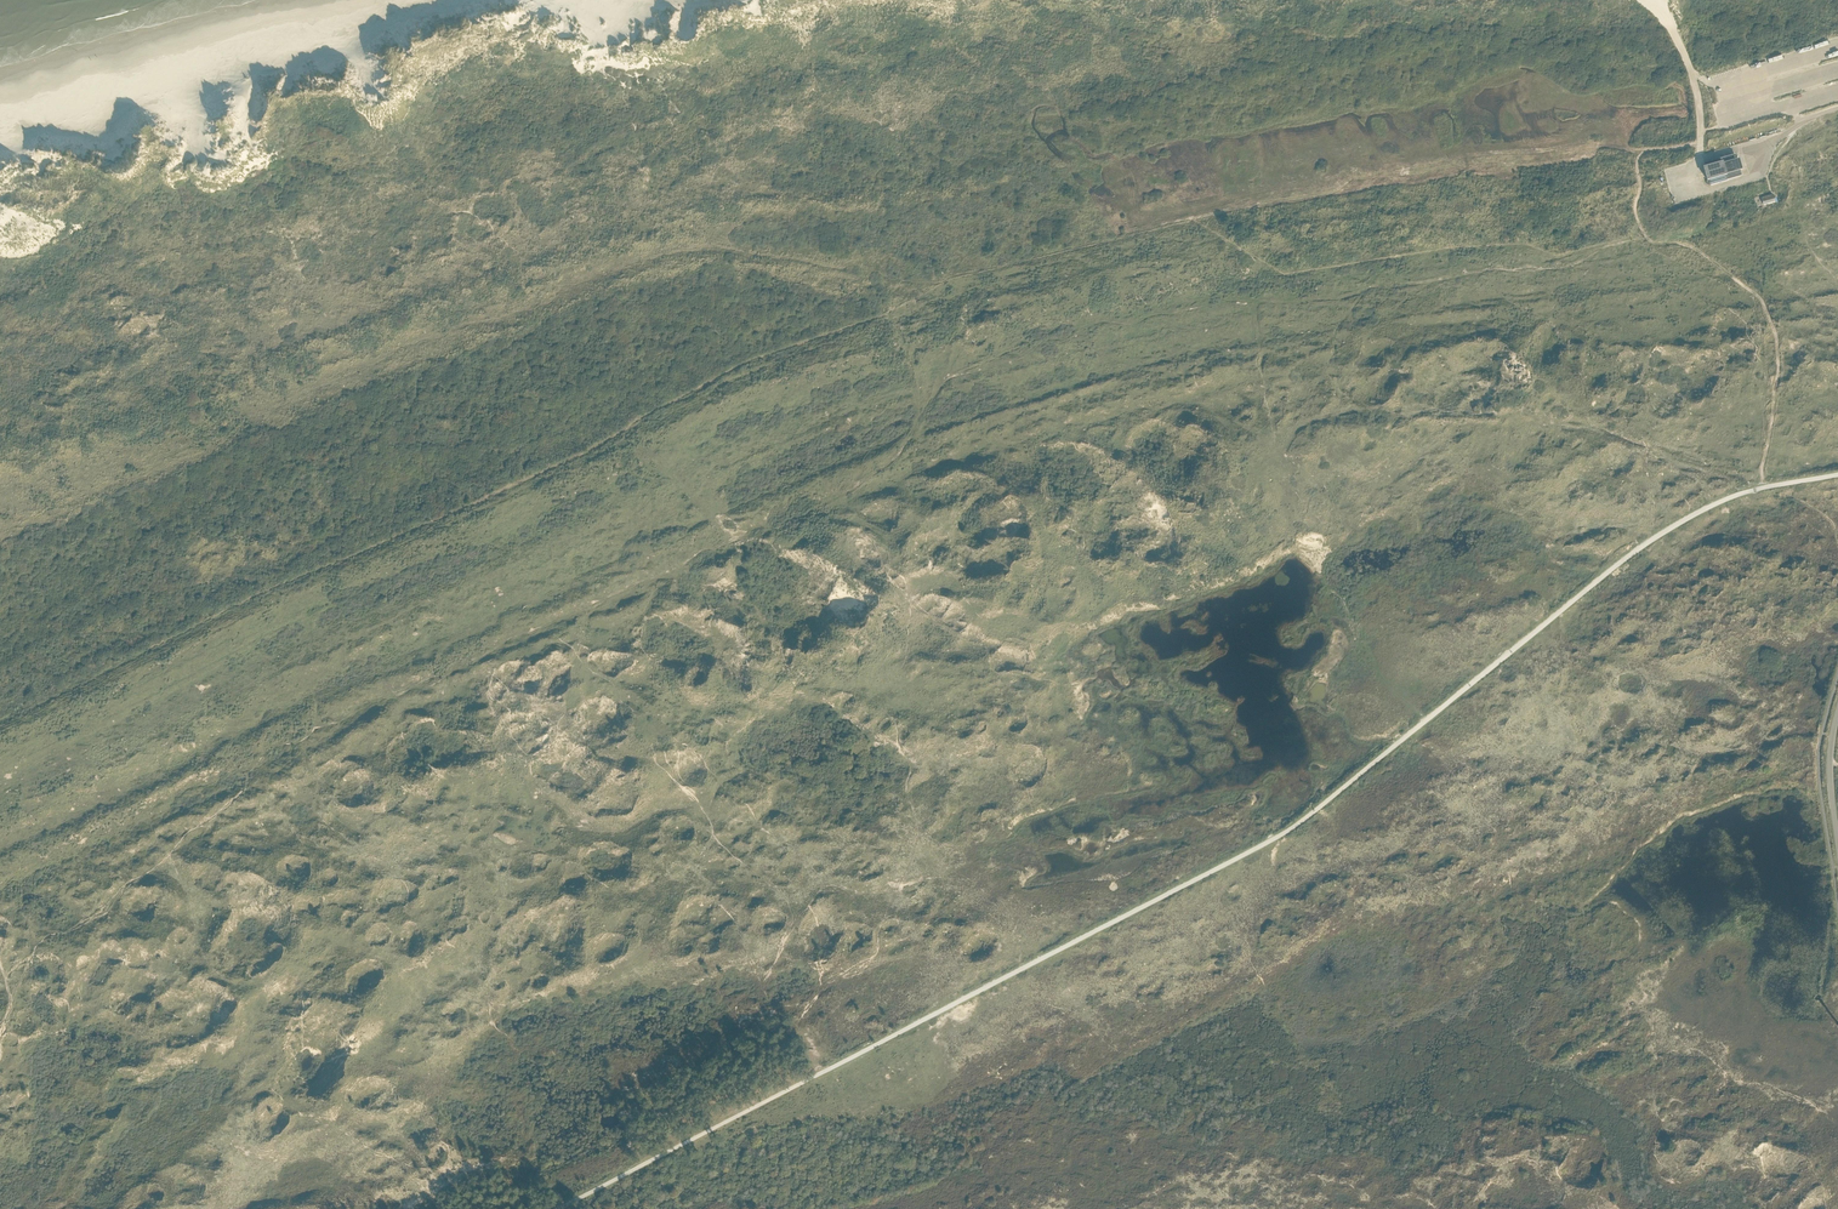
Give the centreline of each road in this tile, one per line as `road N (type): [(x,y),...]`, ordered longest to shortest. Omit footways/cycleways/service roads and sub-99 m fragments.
road 1 (unclassified): [(1699,164),(1687,171),(1694,198),(1747,181),(1780,137),(1837,108)]
road 2 (track): [(1701,142),(1690,67),(1650,0)]
road 3 (tertiary): [(1837,843),(1830,763),(1837,712)]

